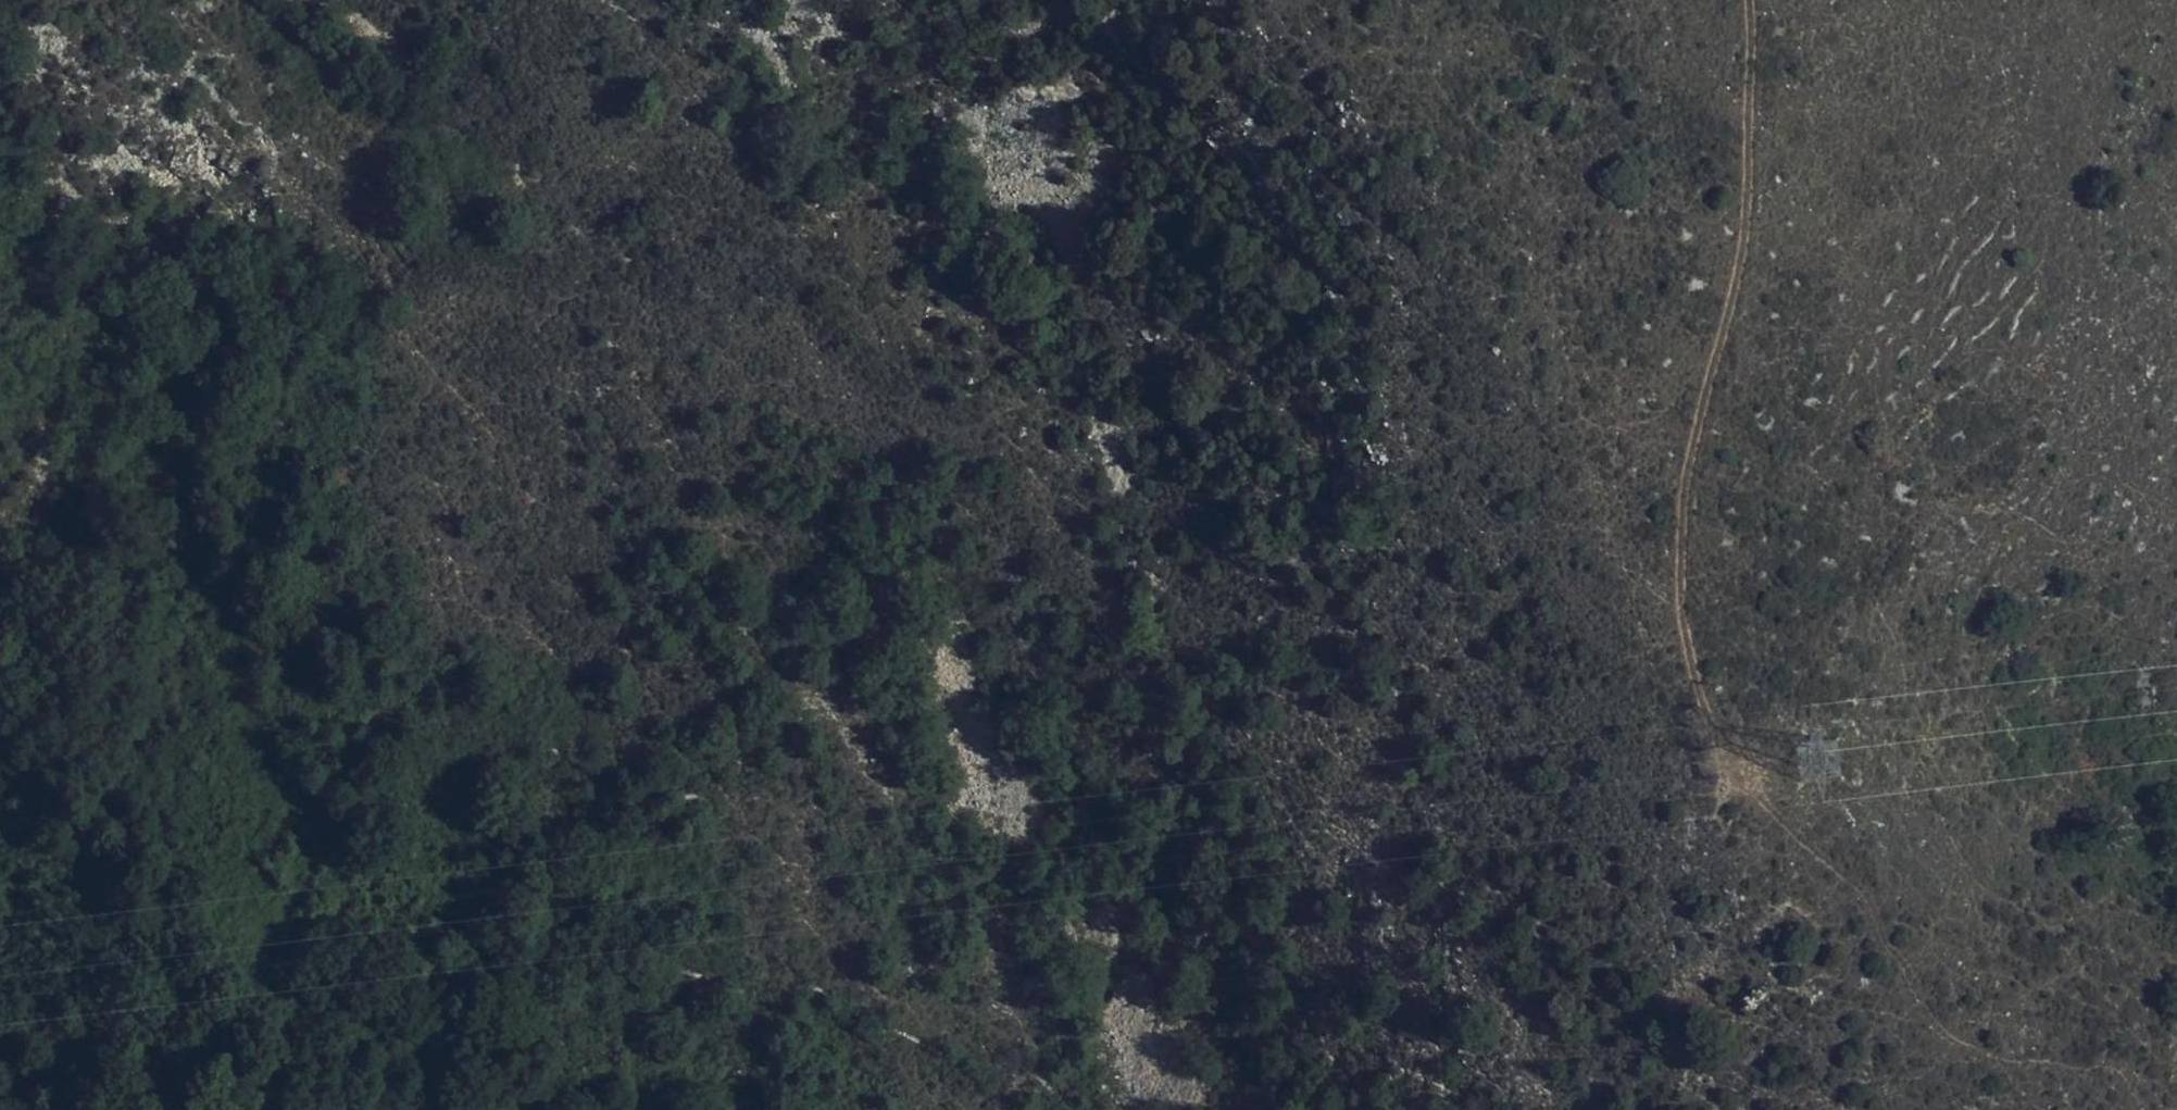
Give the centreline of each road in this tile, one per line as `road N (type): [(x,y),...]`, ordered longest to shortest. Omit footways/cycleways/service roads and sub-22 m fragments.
road 1 (track): [(1717,765),(1676,608),(1679,516),(1743,269),(1754,104),(1746,0)]

